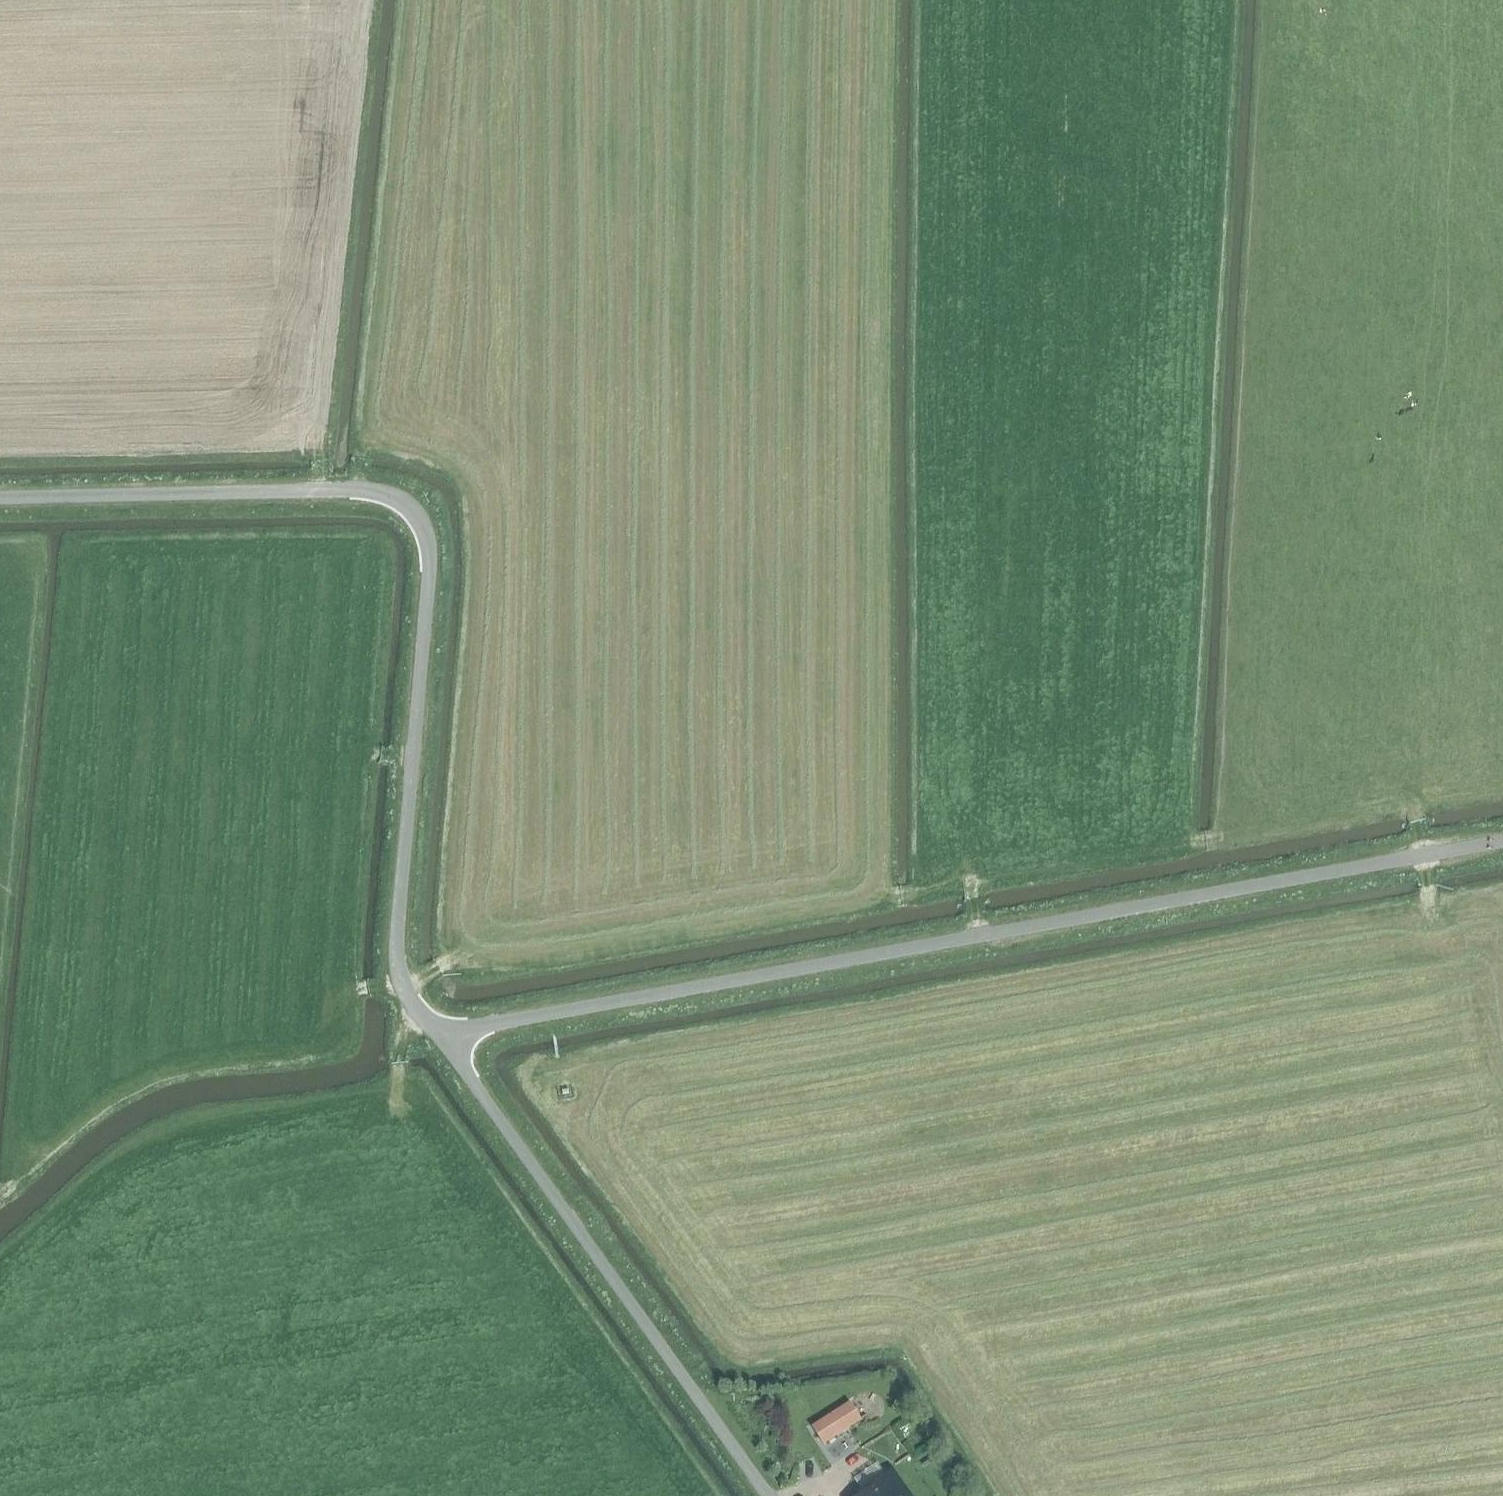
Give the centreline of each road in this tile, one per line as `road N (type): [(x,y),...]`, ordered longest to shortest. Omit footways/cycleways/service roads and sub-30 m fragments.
road 1 (unclassified): [(438,1033),(1502,840)]
road 2 (unclassified): [(438,1033),(405,993),(396,962),(430,562),(414,512),(392,496),(352,489),(0,497)]
road 3 (unclassified): [(768,1495),(438,1033)]

